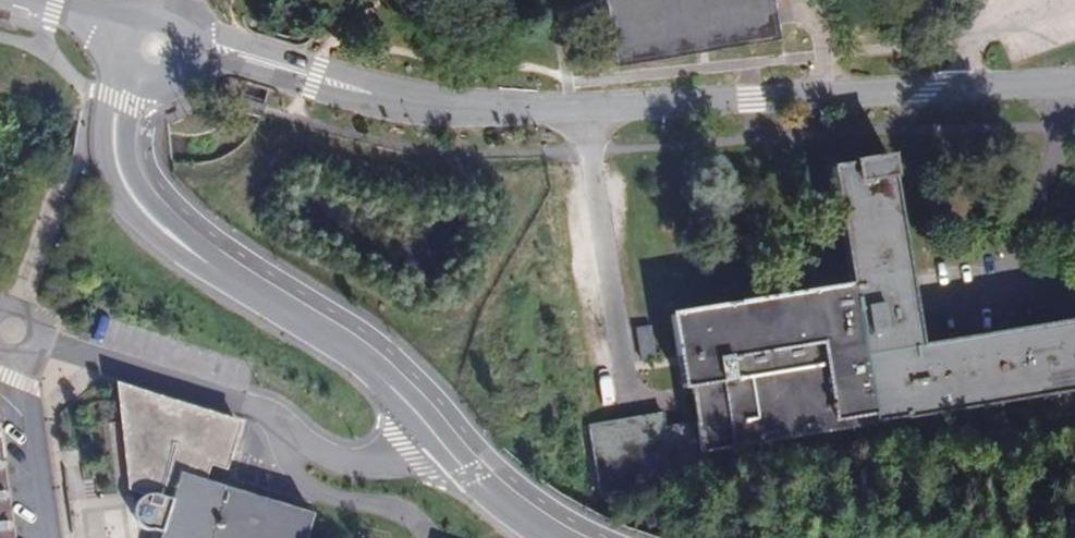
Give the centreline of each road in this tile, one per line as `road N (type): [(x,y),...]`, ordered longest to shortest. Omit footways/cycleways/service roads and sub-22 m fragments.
road 1 (unclassified): [(157,49),(213,48),(386,94),(531,110),(1074,85)]
road 2 (secondary): [(157,49),(114,116),(116,158),(135,201),(200,257),(360,359),(480,485),(553,537)]
road 3 (residential): [(48,537),(21,357)]
road 4 (secondary): [(29,0),(157,49)]

